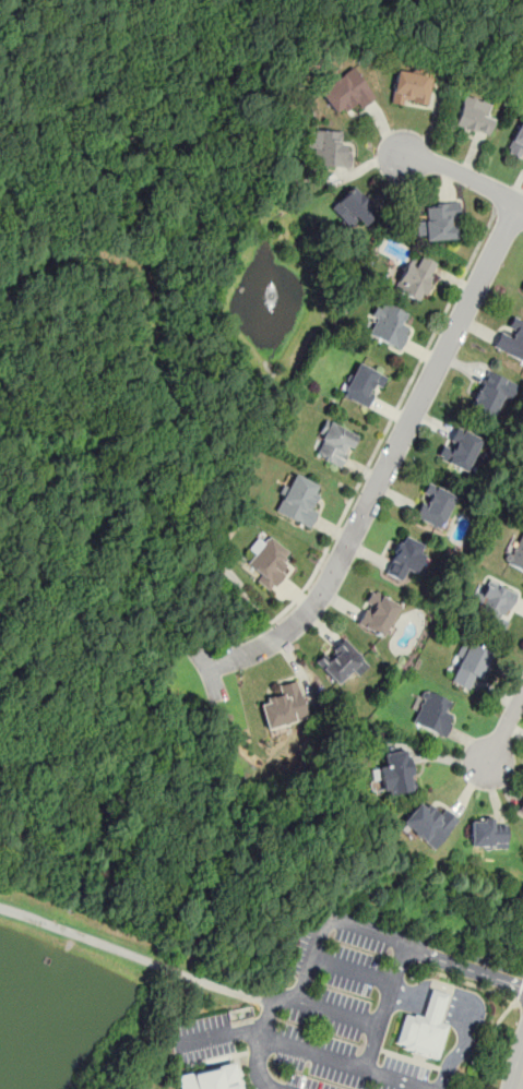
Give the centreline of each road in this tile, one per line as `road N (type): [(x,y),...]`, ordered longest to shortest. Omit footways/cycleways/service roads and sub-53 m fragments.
road 1 (residential): [(520,205),(313,607),(276,639),(205,669)]
road 2 (residential): [(522,207),(449,167),(393,156)]

